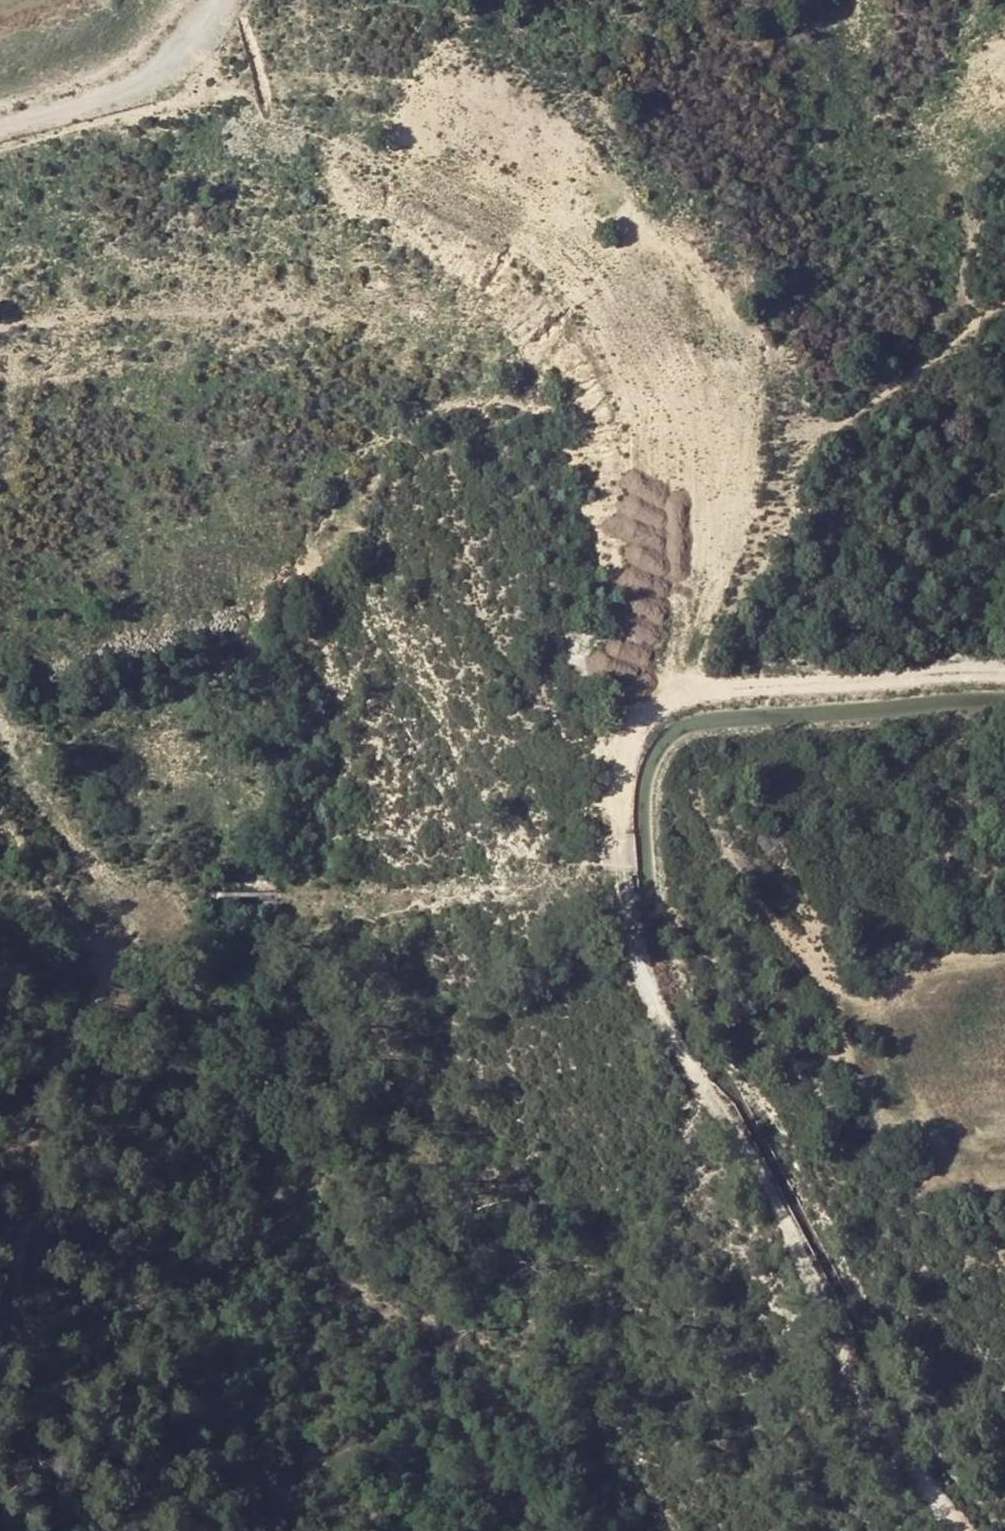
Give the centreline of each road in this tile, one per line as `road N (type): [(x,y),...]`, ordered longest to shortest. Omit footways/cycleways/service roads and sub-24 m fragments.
road 1 (track): [(963,1530),(841,1360),(727,1113),(652,1010),(615,872),(626,737),(651,701),(1004,674)]
road 2 (track): [(188,1530),(29,1328),(23,1282),(40,1095),(60,1042),(128,955),(137,924),(118,887),(23,783),(0,736)]

